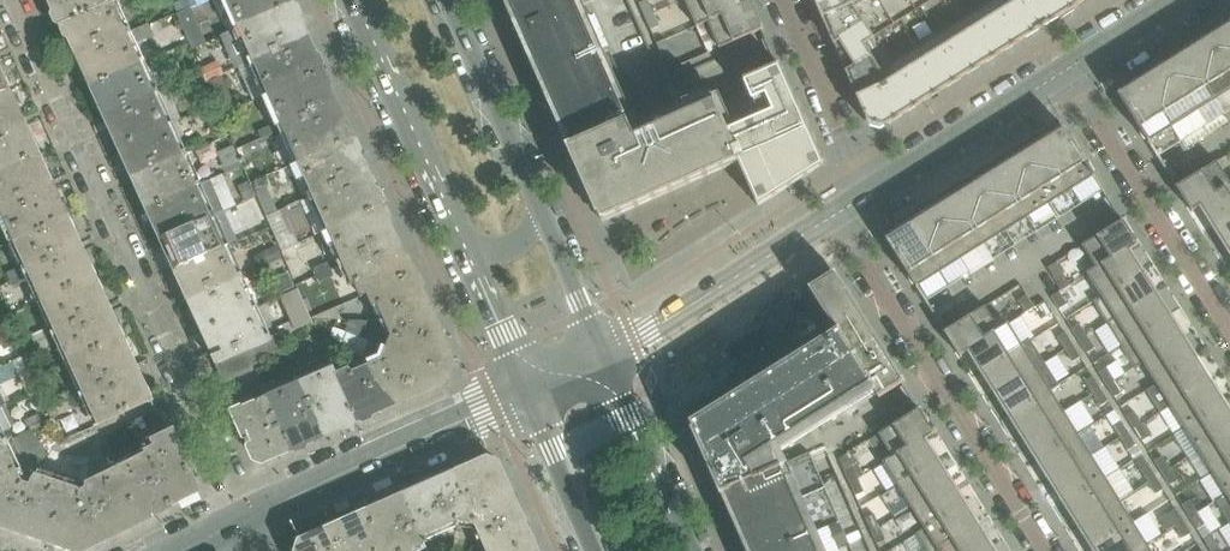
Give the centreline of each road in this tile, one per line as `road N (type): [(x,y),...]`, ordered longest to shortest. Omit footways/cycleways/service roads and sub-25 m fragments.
road 1 (residential): [(246,521),(12,0)]
road 2 (residential): [(1041,550),(853,243),(853,205)]
road 3 (residential): [(1067,71),(1229,335)]
road 4 (tertiary): [(246,521),(528,394)]
road 5 (residential): [(604,360),(853,205)]
road 6 (tertiary): [(348,0),(462,243)]
road 7 (residential): [(853,205),(1067,71)]
road 8 (tertiary): [(538,212),(447,0)]
road 9 (residential): [(853,205),(855,164),(781,0)]
road 10 (tertiary): [(690,550),(604,360)]
road 11 (tertiary): [(528,394),(595,550)]
road 12 (tertiary): [(462,243),(528,394)]
road 13 (tertiary): [(604,360),(538,212)]
road 14 (residential): [(1067,71),(1180,0)]

